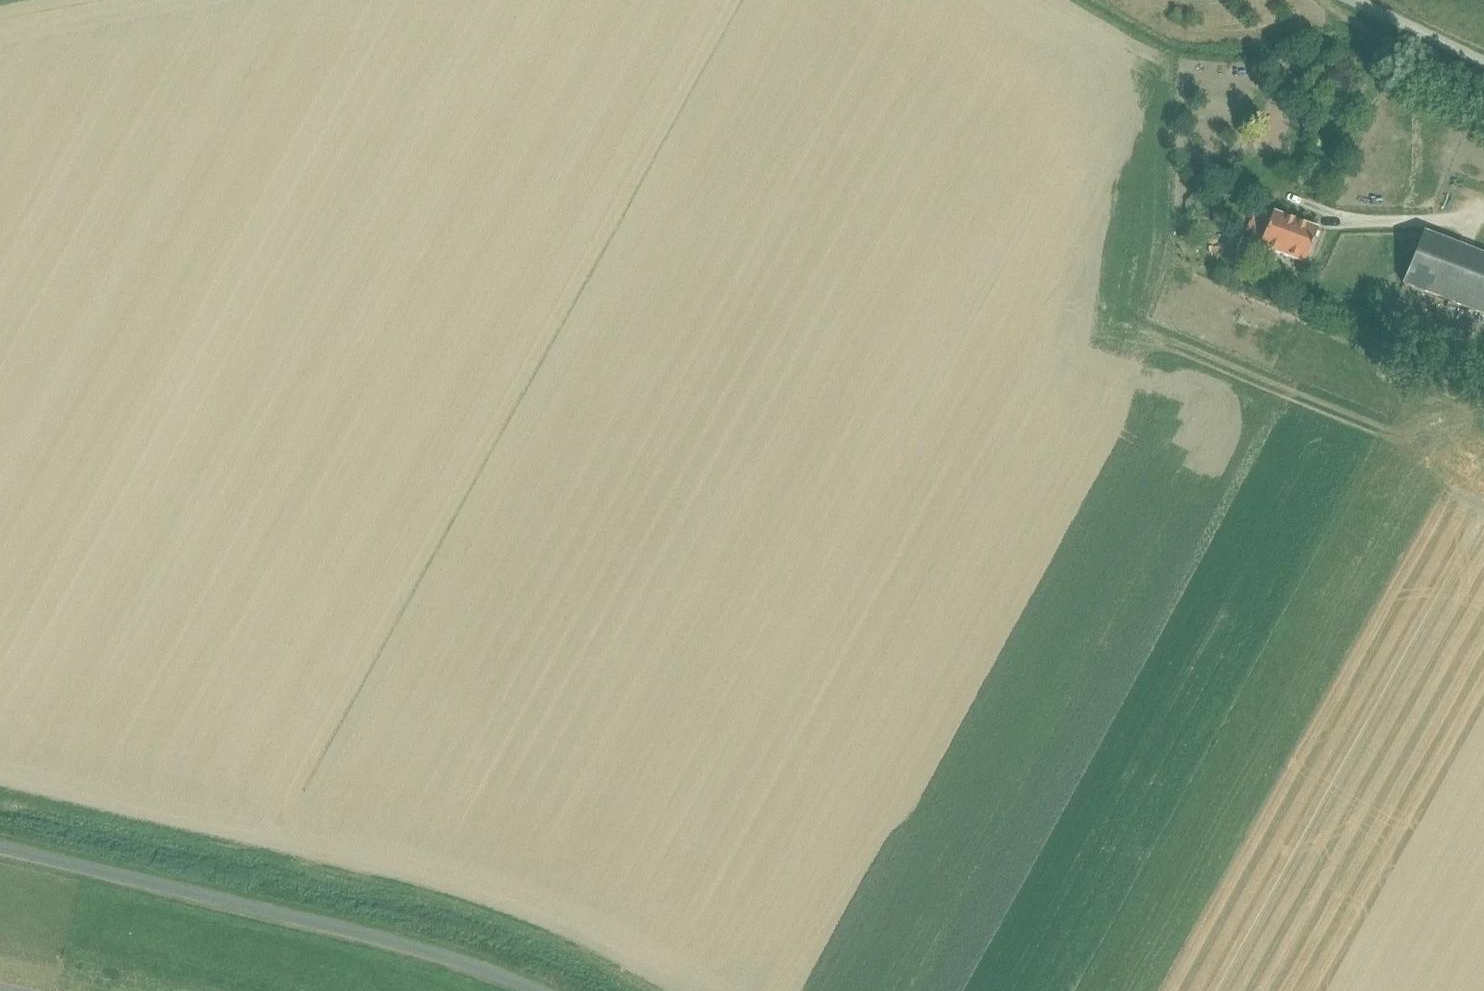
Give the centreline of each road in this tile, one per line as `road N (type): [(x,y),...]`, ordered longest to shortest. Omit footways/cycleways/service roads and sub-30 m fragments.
road 1 (unclassified): [(532,990),(397,944),(0,849)]
road 2 (unclassified): [(1356,0),(1483,63)]

